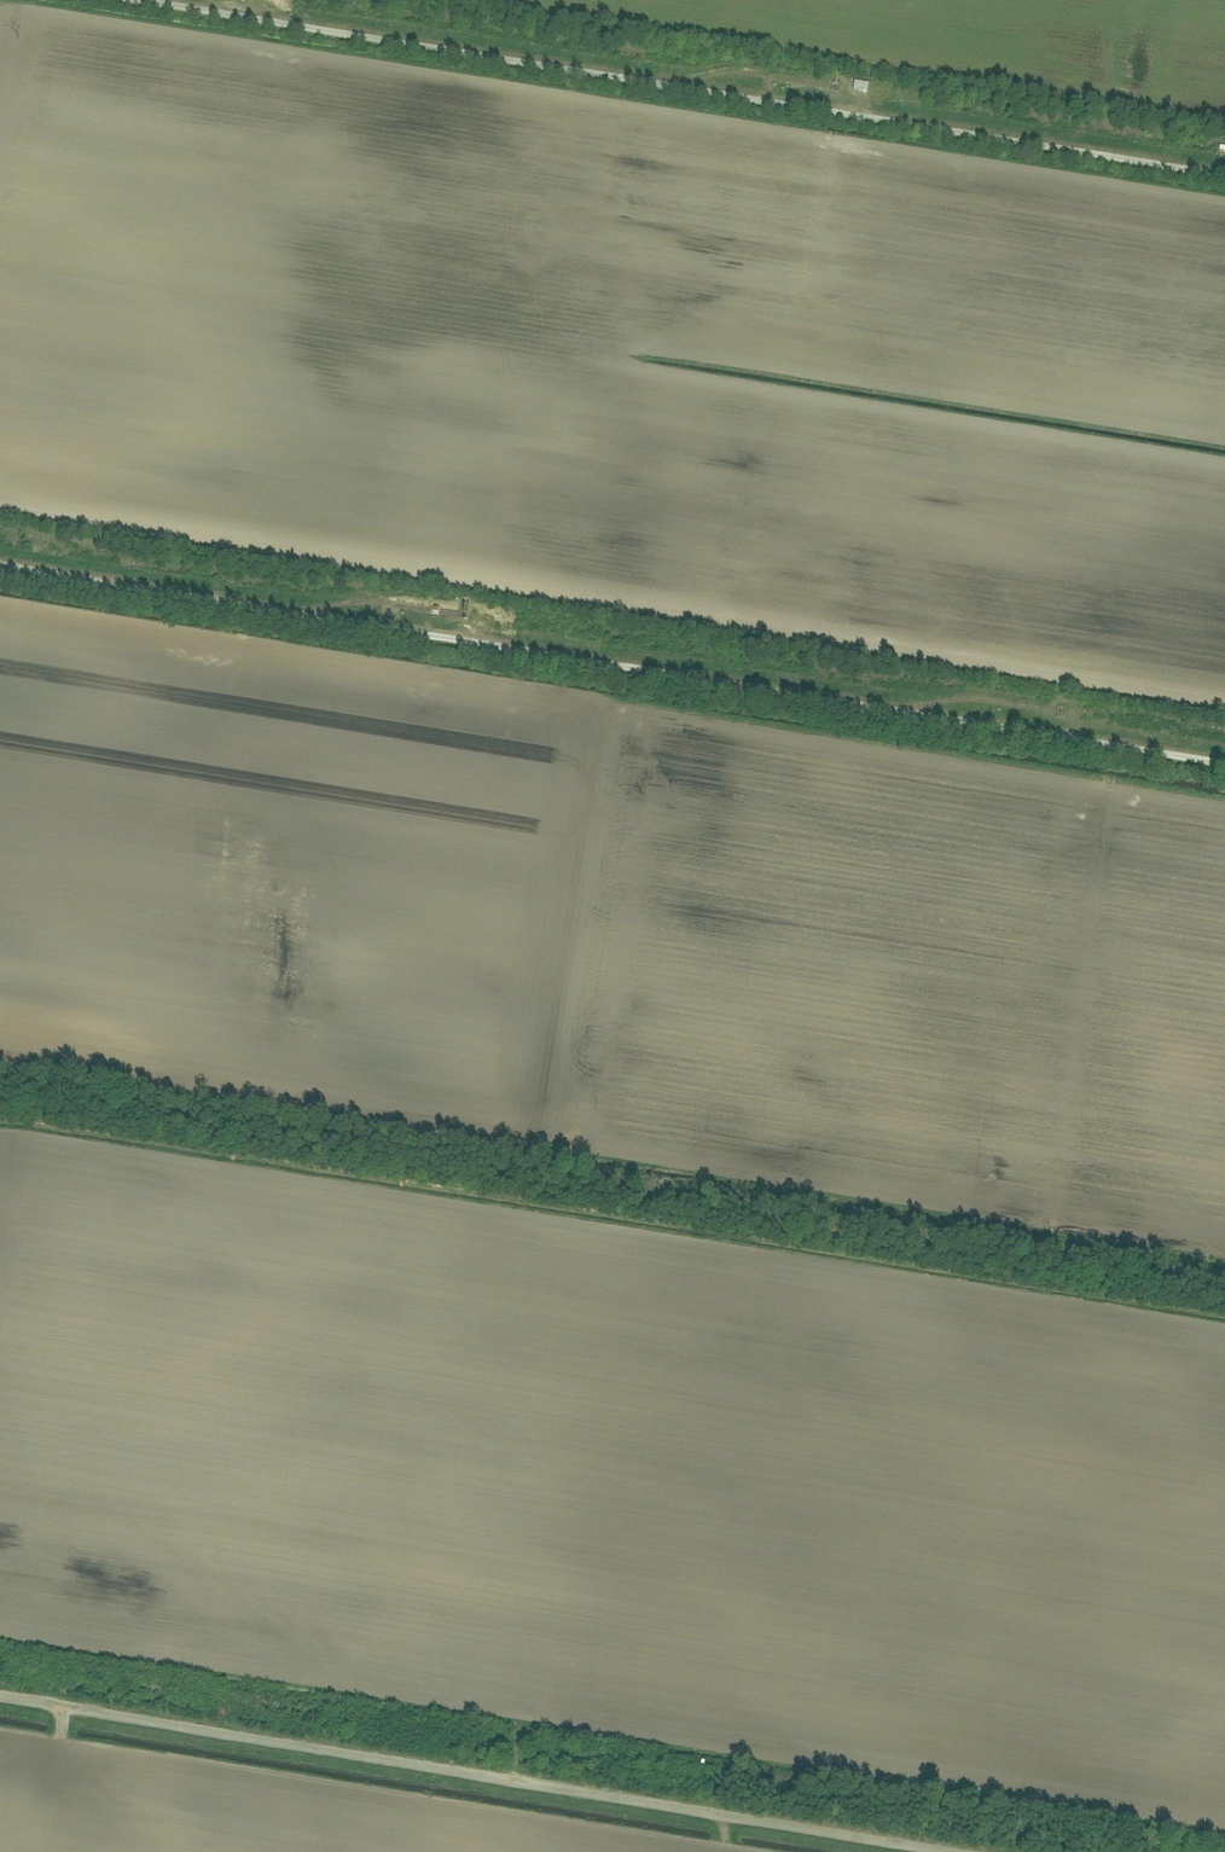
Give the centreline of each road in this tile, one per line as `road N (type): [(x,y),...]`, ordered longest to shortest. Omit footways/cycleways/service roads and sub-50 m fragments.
road 1 (track): [(1224,761),(0,561)]
road 2 (track): [(149,0),(1224,174)]
road 3 (track): [(997,1851),(0,1692)]

